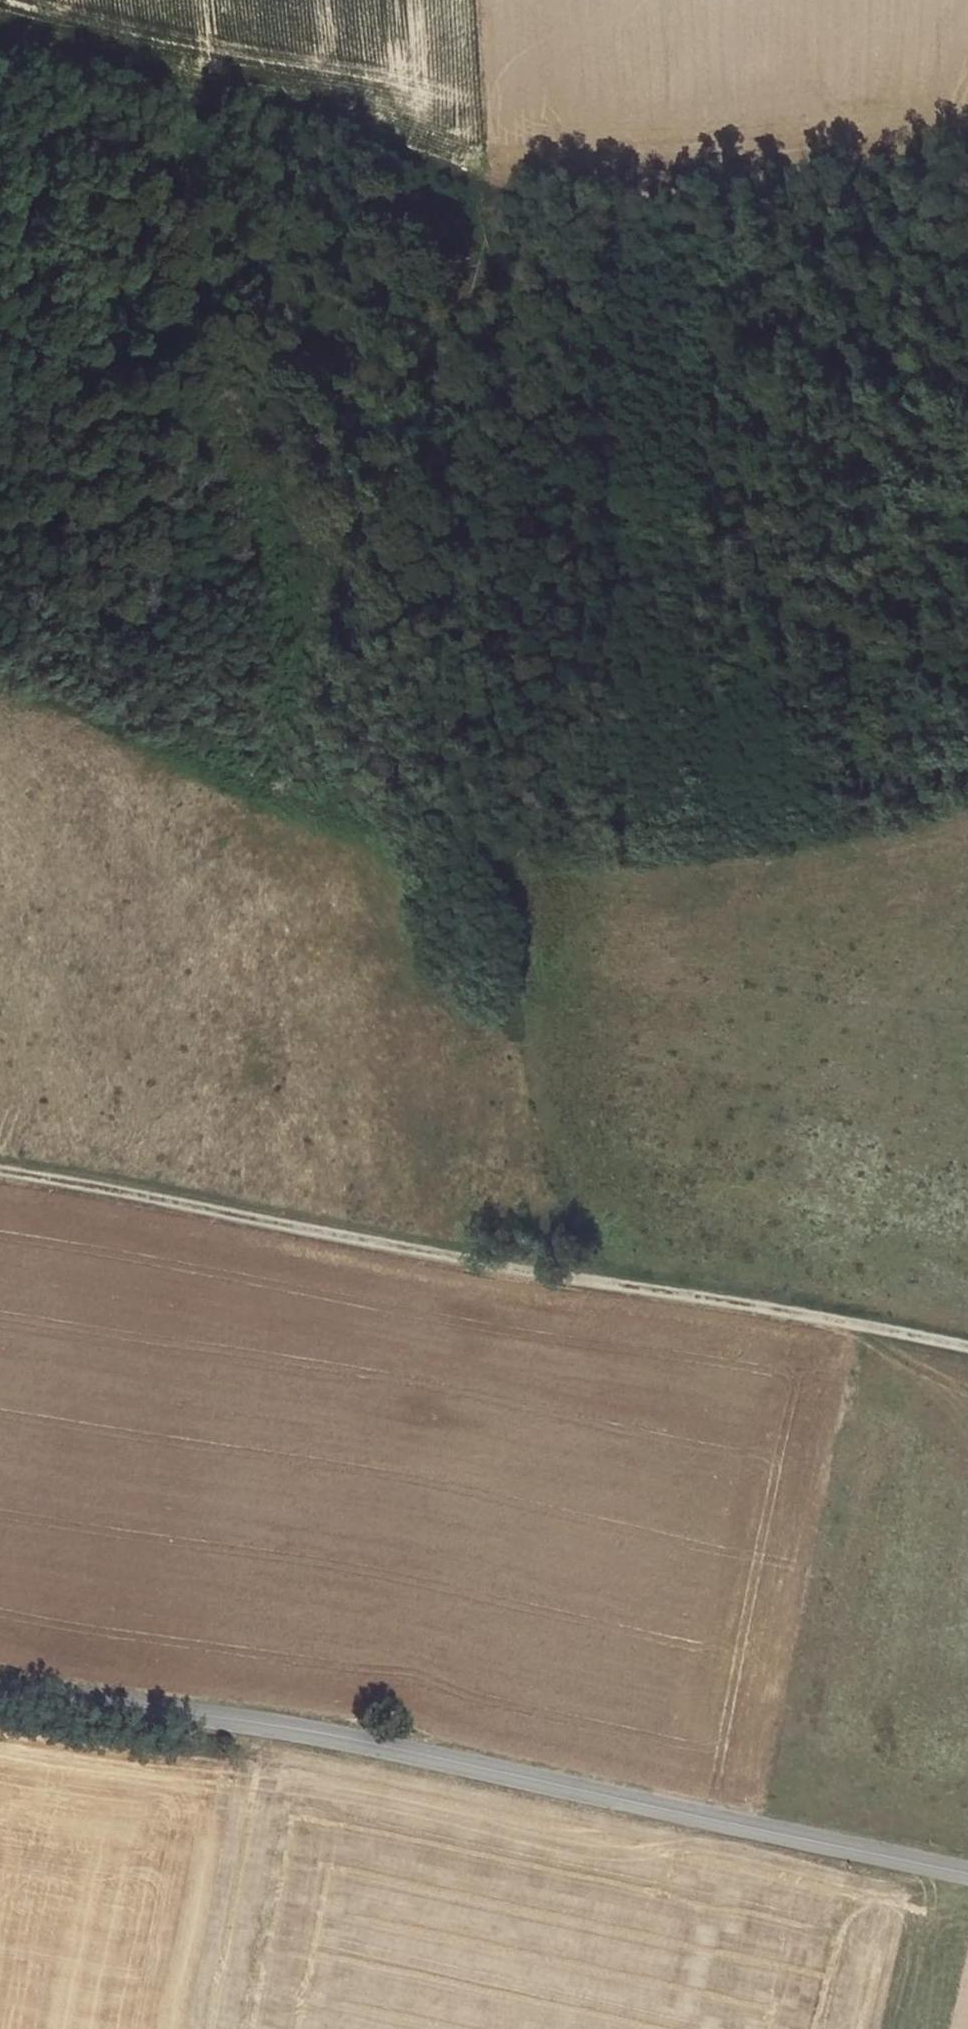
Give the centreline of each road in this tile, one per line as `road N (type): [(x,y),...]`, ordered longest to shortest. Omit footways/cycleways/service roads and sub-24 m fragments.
road 1 (unclassified): [(0,1687),(307,1735),(967,1873)]
road 2 (track): [(967,1347),(0,1169)]

